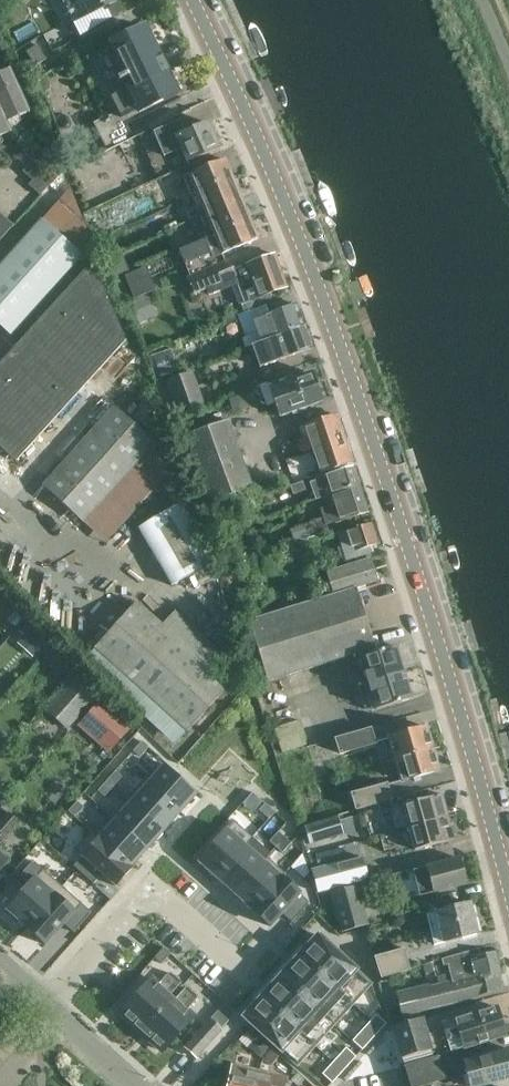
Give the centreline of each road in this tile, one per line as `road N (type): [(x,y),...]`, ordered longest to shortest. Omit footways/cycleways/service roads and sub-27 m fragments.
road 1 (tertiary): [(508,887),(450,671),(356,384),(194,0)]
road 2 (residential): [(38,1001),(147,881),(253,978)]
road 3 (residential): [(133,1085),(38,1001)]

